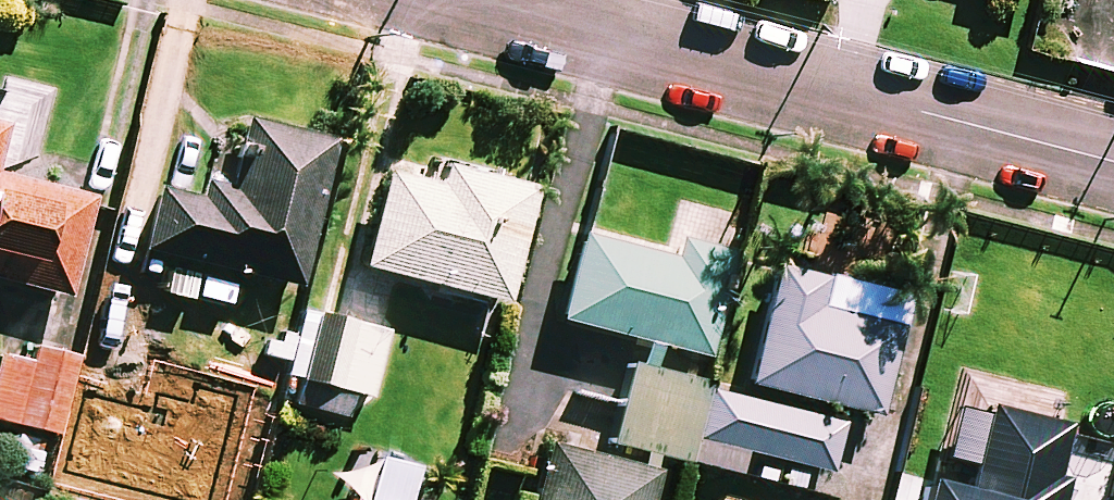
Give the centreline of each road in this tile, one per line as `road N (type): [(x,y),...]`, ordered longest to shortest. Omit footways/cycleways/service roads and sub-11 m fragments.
road 1 (residential): [(466,0),(1113,163)]

